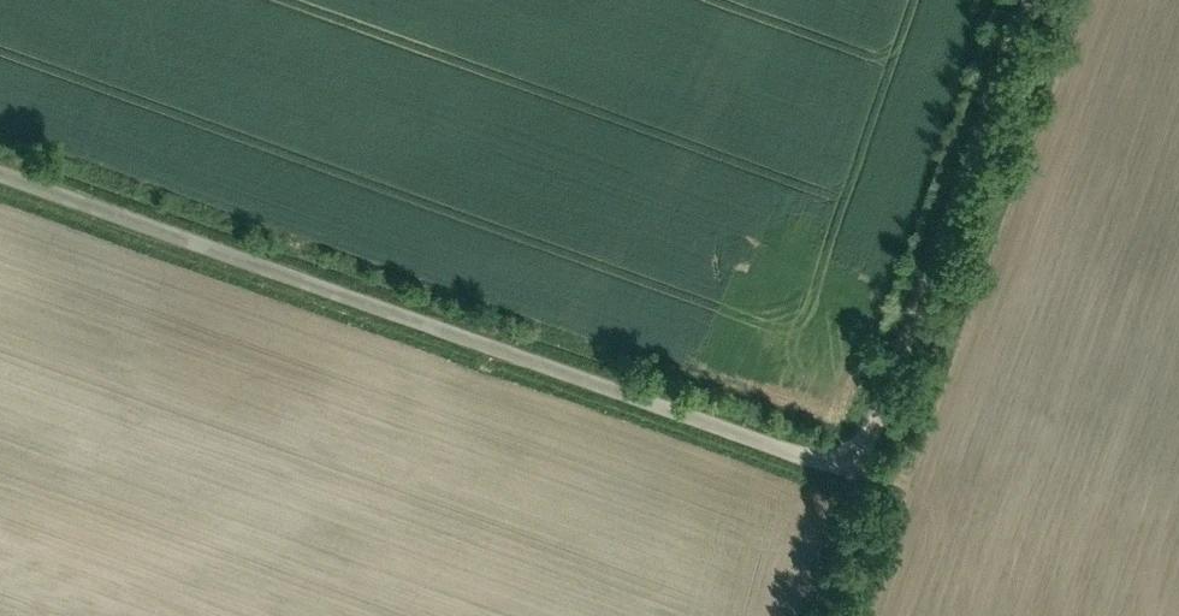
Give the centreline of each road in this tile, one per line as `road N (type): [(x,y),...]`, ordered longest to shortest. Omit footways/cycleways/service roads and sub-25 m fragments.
road 1 (residential): [(0,172),(836,466),(853,453),(1017,0)]

